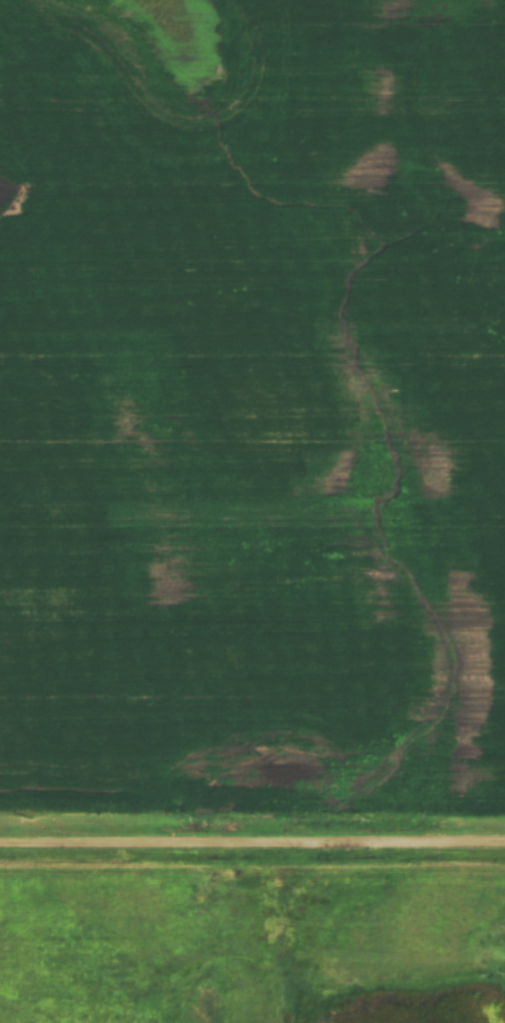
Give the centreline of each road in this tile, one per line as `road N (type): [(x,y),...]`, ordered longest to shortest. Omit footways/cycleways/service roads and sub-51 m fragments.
road 1 (track): [(504,853),(0,857)]

